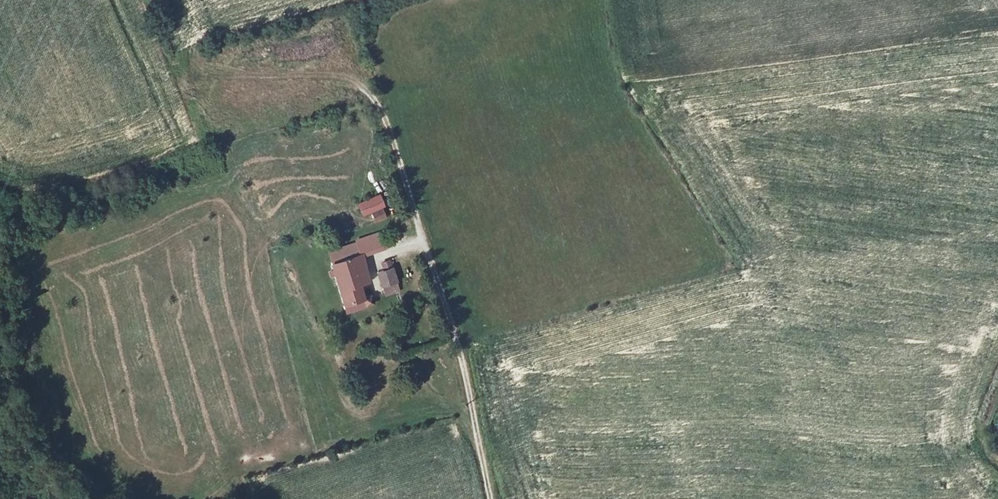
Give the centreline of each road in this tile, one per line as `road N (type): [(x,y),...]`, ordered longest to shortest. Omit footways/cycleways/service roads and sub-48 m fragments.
road 1 (track): [(379,253),(418,240),(455,339),(490,498)]

